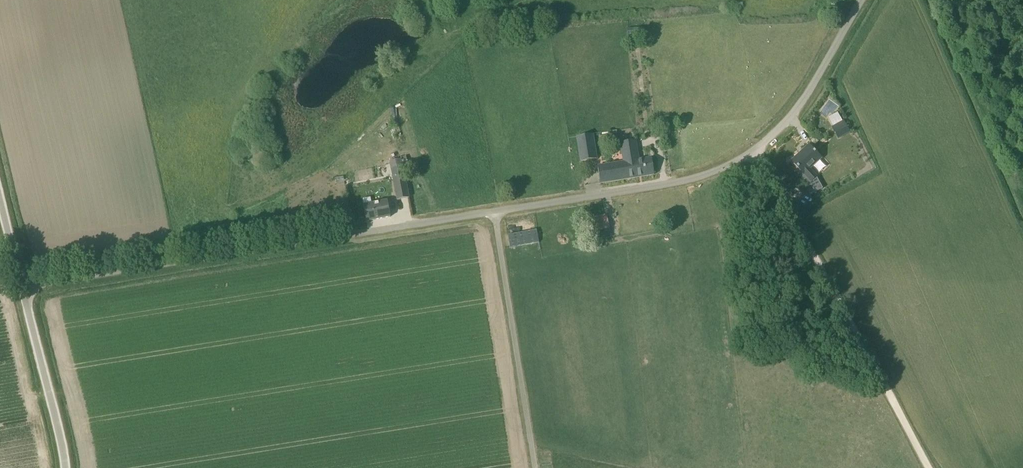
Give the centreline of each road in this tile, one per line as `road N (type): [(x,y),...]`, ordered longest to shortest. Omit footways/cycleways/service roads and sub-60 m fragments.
road 1 (unclassified): [(25,291),(683,182),(756,152),(788,120),(854,0)]
road 2 (track): [(756,152),(929,467)]
road 3 (unclassified): [(64,467),(25,291)]

